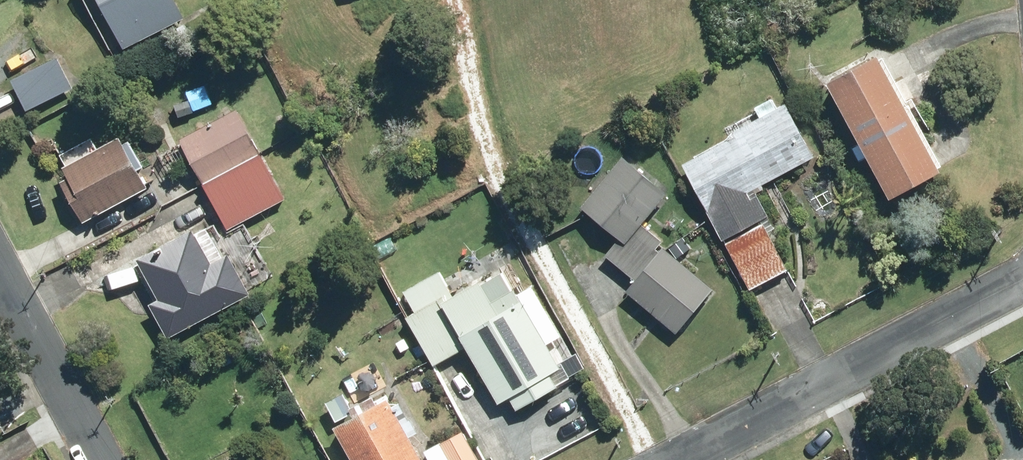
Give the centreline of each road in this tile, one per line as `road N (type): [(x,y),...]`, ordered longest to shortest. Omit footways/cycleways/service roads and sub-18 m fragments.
road 1 (residential): [(685,459),(1022,281)]
road 2 (residential): [(0,291),(95,459)]

